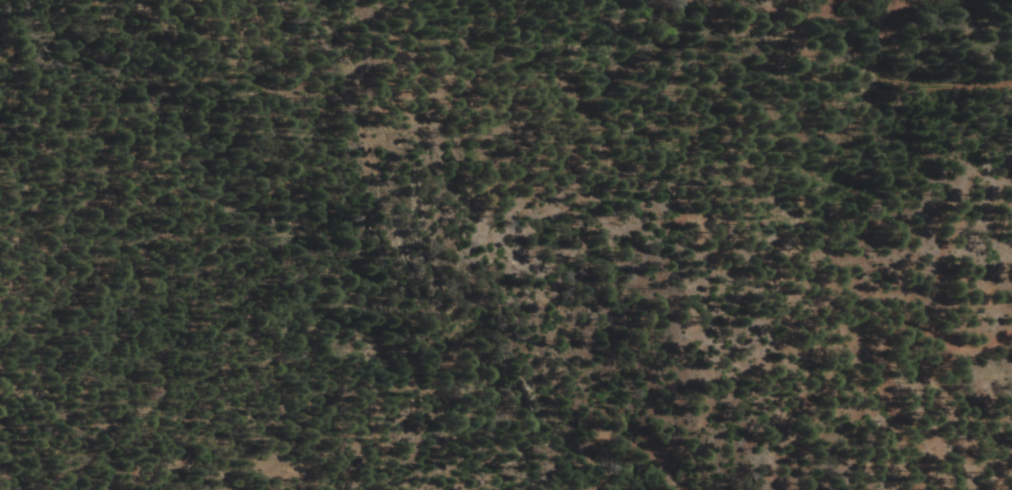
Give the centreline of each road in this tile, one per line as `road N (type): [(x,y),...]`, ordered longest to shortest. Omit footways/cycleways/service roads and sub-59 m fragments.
road 1 (residential): [(915,489),(909,425),(882,364),(886,328),(920,312),(972,344),(1011,328)]
road 2 (residential): [(1011,79),(886,78),(875,67),(877,24),(911,0)]
road 3 (residential): [(582,440),(609,425),(623,430),(685,489)]

